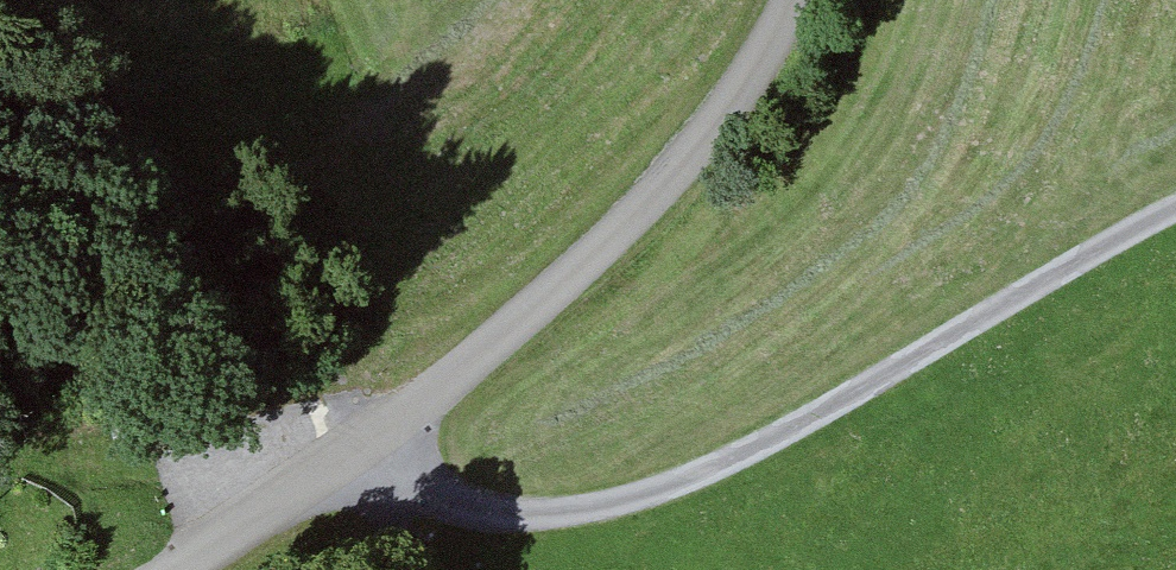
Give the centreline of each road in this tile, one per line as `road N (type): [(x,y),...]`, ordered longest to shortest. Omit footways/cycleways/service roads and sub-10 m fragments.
road 1 (track): [(1175,216),(702,480),(532,517),(451,504),(381,455)]
road 2 (unclassified): [(782,0),(609,255),(381,455),(163,569)]

